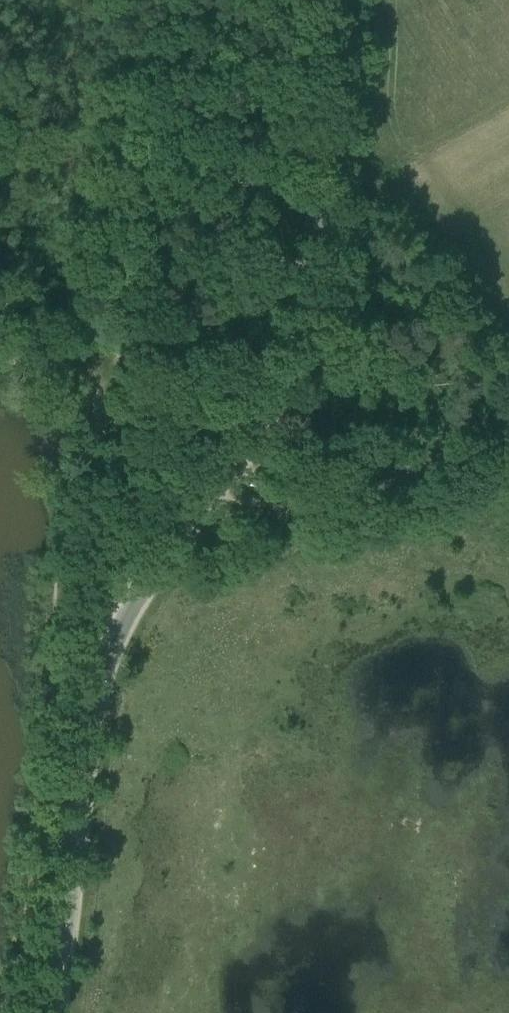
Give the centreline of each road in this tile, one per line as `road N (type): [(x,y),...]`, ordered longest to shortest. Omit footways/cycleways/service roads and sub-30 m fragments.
road 1 (unclassified): [(55,1012),(92,715),(107,657),(127,613),(259,426),(306,291),(335,0)]
road 2 (track): [(127,613),(101,598),(107,397),(96,382),(74,376)]

